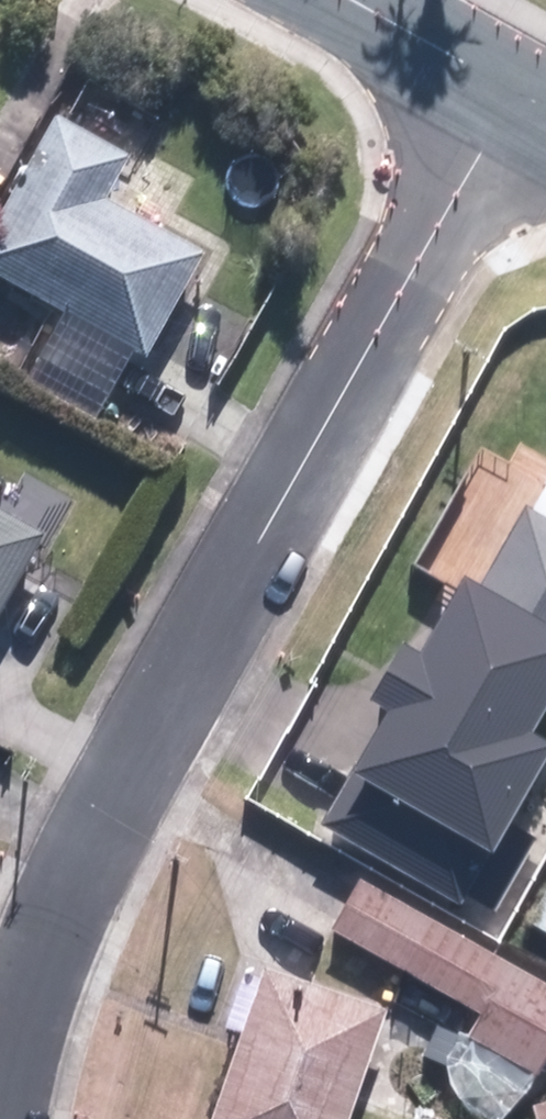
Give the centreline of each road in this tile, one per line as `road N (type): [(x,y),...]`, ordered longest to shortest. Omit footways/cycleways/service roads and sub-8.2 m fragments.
road 1 (residential): [(511,91),(76,874),(20,1037),(4,1118)]
road 2 (residential): [(348,0),(511,91)]

